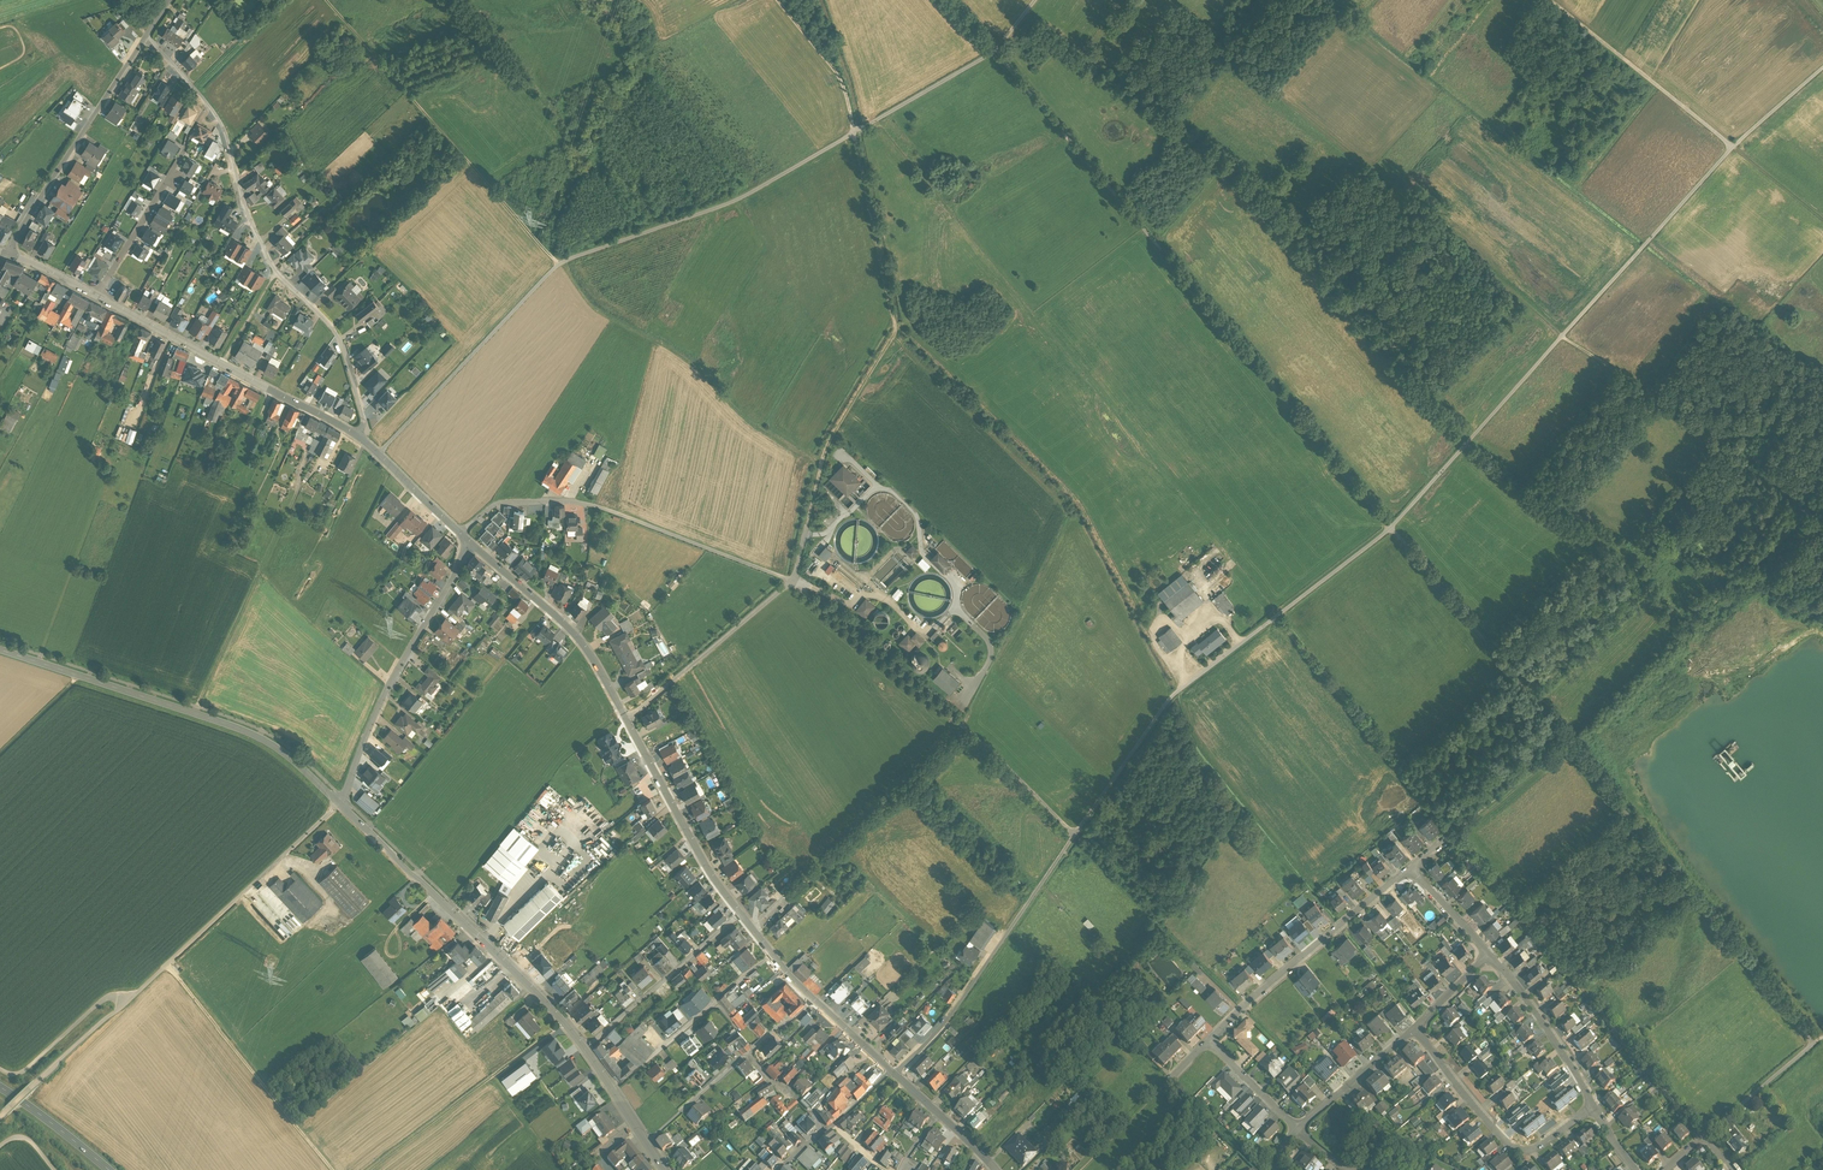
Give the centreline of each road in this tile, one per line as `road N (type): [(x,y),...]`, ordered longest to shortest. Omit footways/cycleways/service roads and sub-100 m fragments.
road 1 (track): [(1822,68),(1732,147),(1390,528),(1172,697),(1075,834)]
road 2 (track): [(1822,502),(1562,336),(1168,0)]
road 3 (track): [(1390,528),(1813,1041),(1813,1050),(1704,1141)]
road 4 (track): [(378,455),(562,262),(744,197),(996,51),(1035,0)]
road 5 (track): [(327,0),(595,310),(697,367),(756,428),(821,465)]
road 6 (track): [(1276,617),(1704,1141)]
road 7 (track): [(804,888),(961,741),(1078,502),(1150,635)]
road 8 (track): [(778,0),(845,90),(895,327),(825,450),(792,581)]
road 9 (track): [(1462,449),(1202,152),(1012,29)]
road 10 (track): [(1390,528),(996,51)]
road 11 (track): [(1454,833),(1584,734),(1681,642),(1757,555),(1797,490)]
road 12 (residential): [(147,35),(224,128),(248,217),(276,272),(340,338),(365,415),(361,440)]
road 13 (residential): [(741,913),(586,648),(470,544)]
road 14 (tertiary): [(342,807),(281,752),(220,722),(0,650)]
road 15 (track): [(792,581),(964,726),(1075,834)]
road 16 (tertiary): [(586,1048),(342,807)]
road 17 (track): [(0,1118),(246,897)]
road 18 (residential): [(361,440),(97,300)]
road 19 (track): [(661,228),(468,0)]
road 20 (residential): [(342,807),(396,674),(470,544)]
road 21 (track): [(1690,632),(1463,448)]
road 22 (track): [(167,964),(336,1169)]
road 23 (residential): [(1411,868),(1209,1039)]
road 24 (residential): [(147,35),(3,254)]
road 25 (track): [(1078,502),(895,327)]
road 26 (track): [(194,713),(302,484)]
road 27 (residential): [(1416,1029),(1511,1147),(1539,1147),(1593,1104)]
road 28 (track): [(568,1018),(377,1169)]
road 29 (track): [(1549,0),(1732,147)]
road 30 (track): [(597,507),(792,581)]
road 31 (residential): [(586,1048),(741,913)]
road 32 (residential): [(1593,1104),(1541,1018),(1490,955)]
road 33 (track): [(1822,1030),(1722,908)]
road 34 (track): [(0,1069),(22,1073),(104,998),(127,1001)]
road 35 (residential): [(1416,1029),(1297,1127)]
road 36 (residential): [(97,300),(174,169)]
road 37 (residential): [(470,544),(361,440)]
road 38 (track): [(418,871),(338,947),(313,919)]
road 39 (secondary): [(110,1169),(0,1085)]
road 40 (residential): [(715,1000),(614,1089)]
road 41 (residential): [(647,1143),(746,1054)]
road 42 (track): [(342,807),(246,897)]
road 43 (residential): [(1209,1039),(1297,1127)]
road 44 (track): [(92,672),(78,675),(0,752)]

